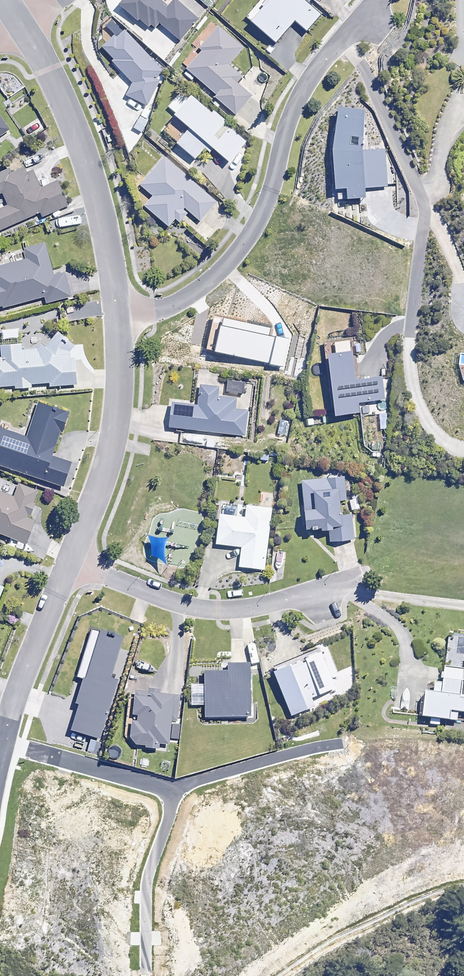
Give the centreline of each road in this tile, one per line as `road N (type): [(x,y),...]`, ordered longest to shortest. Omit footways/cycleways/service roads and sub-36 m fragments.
road 1 (residential): [(377,0),(301,95),(261,216),(236,255),(180,301),(118,314)]
road 2 (residential): [(3,742),(172,790),(342,742)]
road 3 (residential): [(118,314),(81,148),(19,22)]
road 4 (residential): [(71,565),(213,610),(362,579)]
road 5 (residential): [(71,565),(109,458),(120,386),(118,314)]
road 6 (residential): [(3,742),(71,565)]

